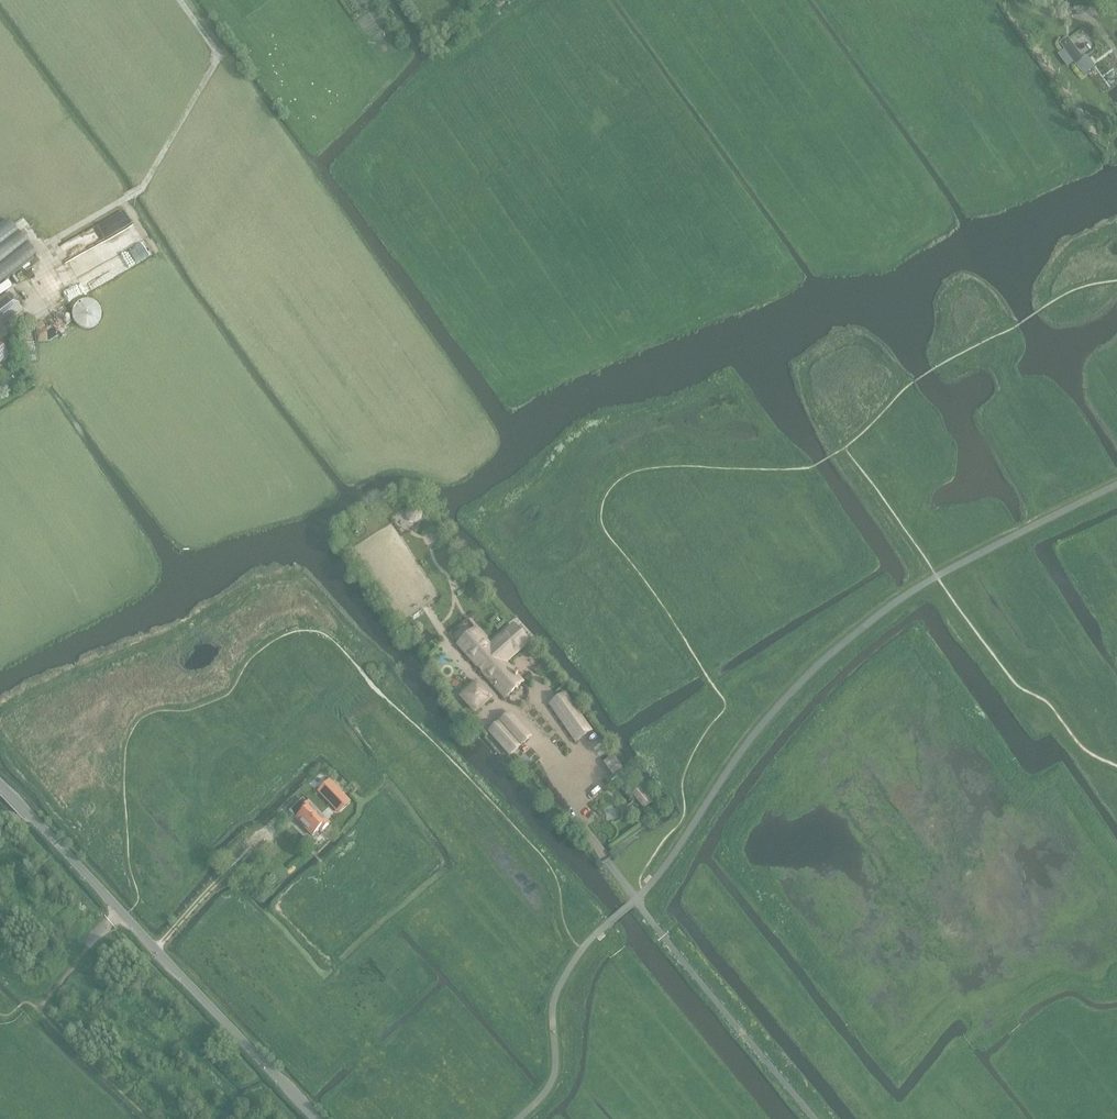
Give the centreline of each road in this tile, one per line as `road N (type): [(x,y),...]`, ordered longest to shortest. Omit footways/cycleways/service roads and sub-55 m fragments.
road 1 (tertiary): [(321,1118),(0,786)]
road 2 (unclassified): [(816,1118),(635,897)]
road 3 (track): [(269,838),(156,947)]

